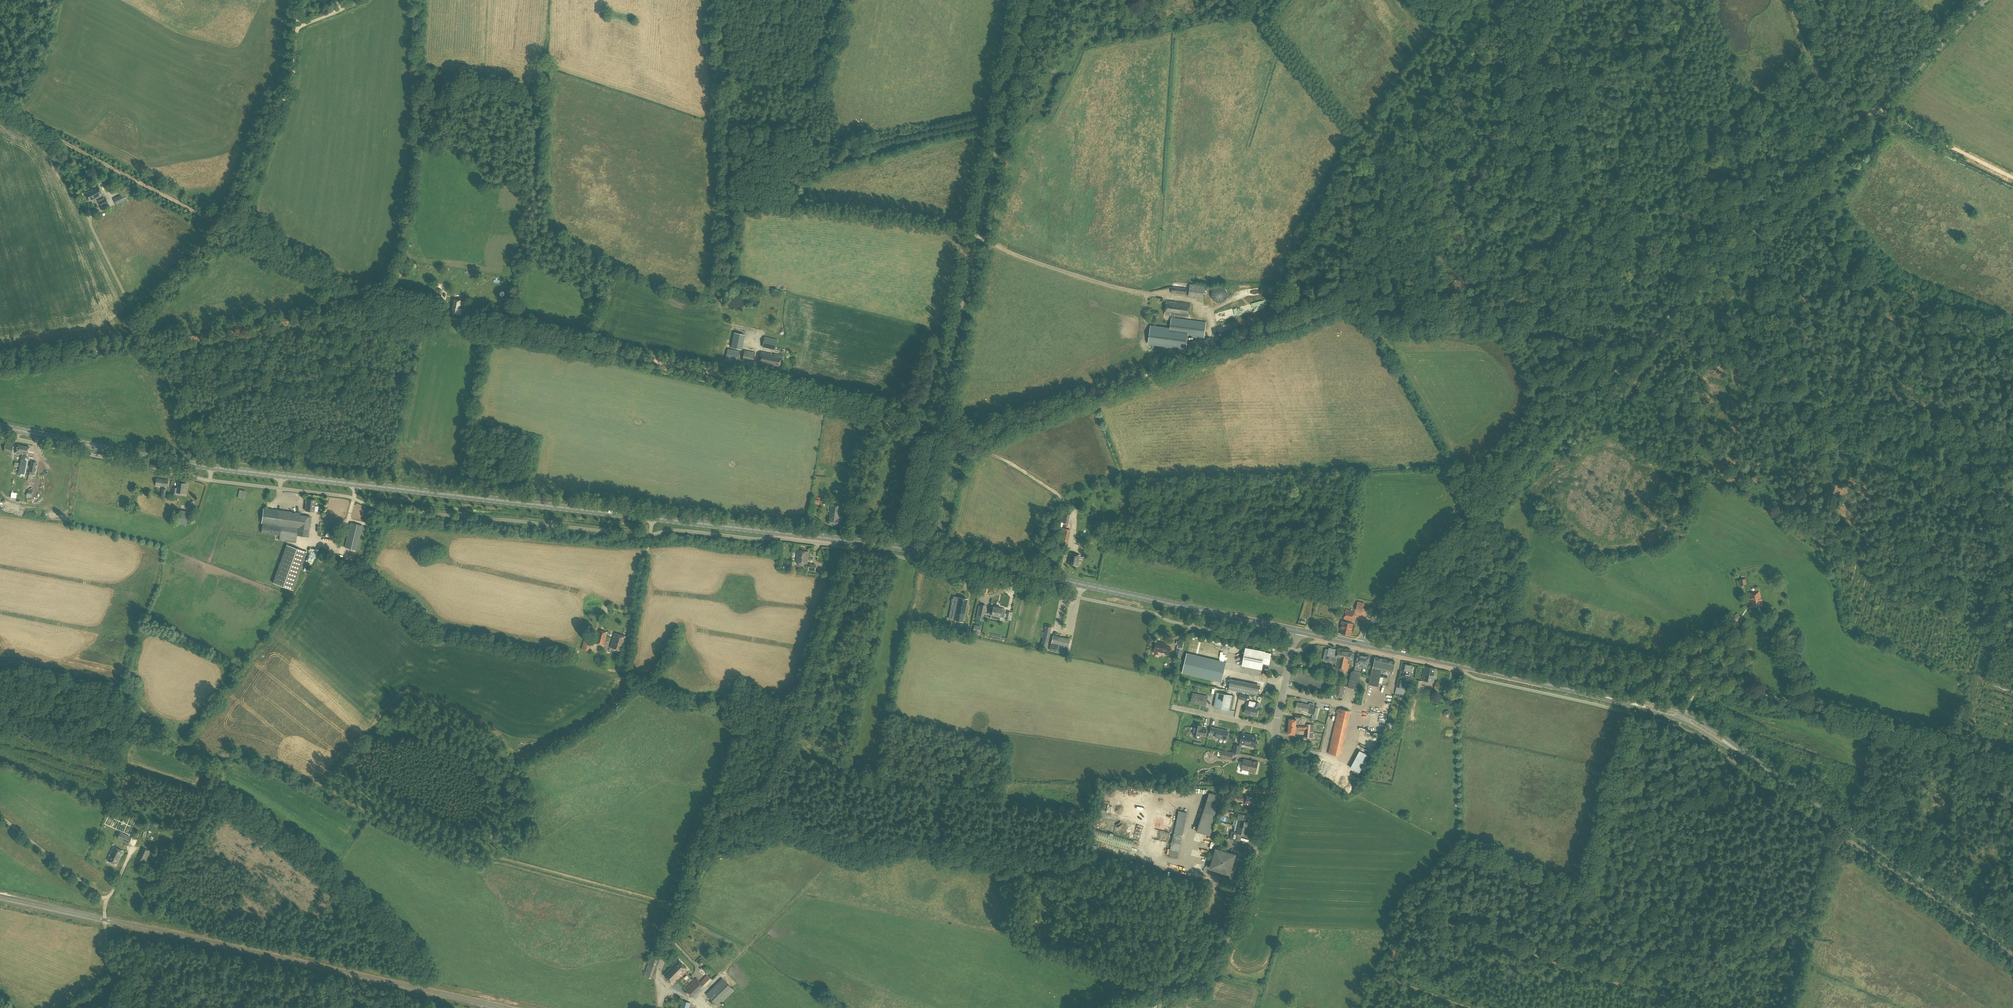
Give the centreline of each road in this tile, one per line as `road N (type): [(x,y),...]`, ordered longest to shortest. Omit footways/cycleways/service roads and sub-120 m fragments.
road 1 (primary): [(909,550),(211,467),(0,427)]
road 2 (unclassified): [(1363,645),(1391,603),(1986,0)]
road 3 (track): [(936,422),(383,303),(224,227)]
road 4 (track): [(2012,331),(1978,367),(1930,385),(1889,368),(1802,279),(1772,287),(1713,413),(1726,448),(1778,490),(1778,518)]
road 5 (track): [(1373,326),(1339,303),(981,436),(936,422)]
road 6 (primary): [(2012,942),(1683,716)]
road 7 (primary): [(1296,631),(909,550)]
road 8 (track): [(0,361),(383,303)]
road 9 (track): [(718,803),(737,733),(720,716),(666,702),(621,672),(653,519)]
road 10 (track): [(1346,304),(1399,155),(1509,0)]
road 11 (primary): [(1683,716),(1363,645)]
road 12 (track): [(1695,689),(1721,686),(2012,762)]
road 13 (track): [(718,803),(766,792),(779,774),(856,543)]
road 14 (track): [(1722,753),(1659,1007)]
road 15 (track): [(224,227),(0,107)]
road 16 (track): [(128,1007),(109,957),(105,904),(0,816)]
road 17 (track): [(1473,852),(1680,922)]
road 18 (track): [(296,26),(289,91),(269,118),(224,227)]
road 19 (track): [(1480,512),(1373,326)]
road 20 (track): [(662,1007),(659,982),(718,803)]
road 21 (unclassified): [(1118,1007),(1200,982),(1219,958),(1245,888)]
road 22 (track): [(1636,714),(1585,889)]
road 23 (track): [(1796,983),(1843,823)]
road 24 (residential): [(1245,888),(1275,785),(1275,729)]
road 25 (track): [(140,322),(211,467)]
road 26 (track): [(1876,111),(2012,179)]
road 27 (unclassified): [(909,550),(936,422)]
road 28 (track): [(224,227),(140,322)]
road 29 (track): [(1497,327),(1373,326)]

